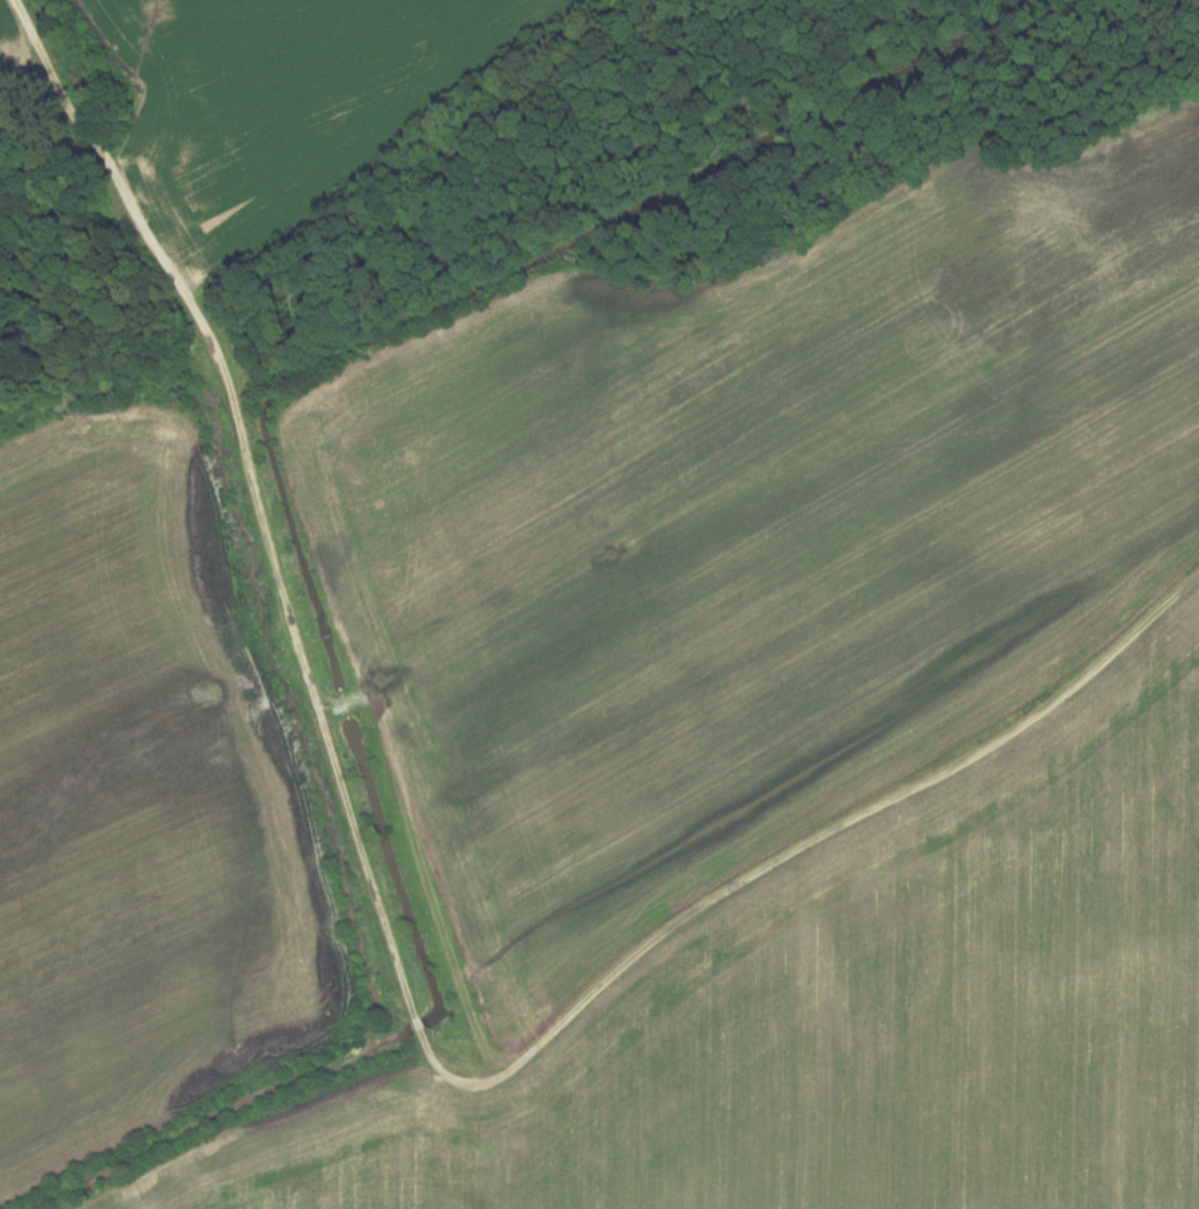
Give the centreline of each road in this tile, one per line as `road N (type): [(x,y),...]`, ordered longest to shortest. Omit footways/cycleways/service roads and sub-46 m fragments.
road 1 (track): [(203,324),(222,362),(416,1008),(439,1057),(478,1083),(499,1080),(692,921),(1028,726),(1198,580)]
road 2 (track): [(203,324),(267,299),(434,176),(484,117),(648,0)]
road 3 (residential): [(22,0),(203,324)]

